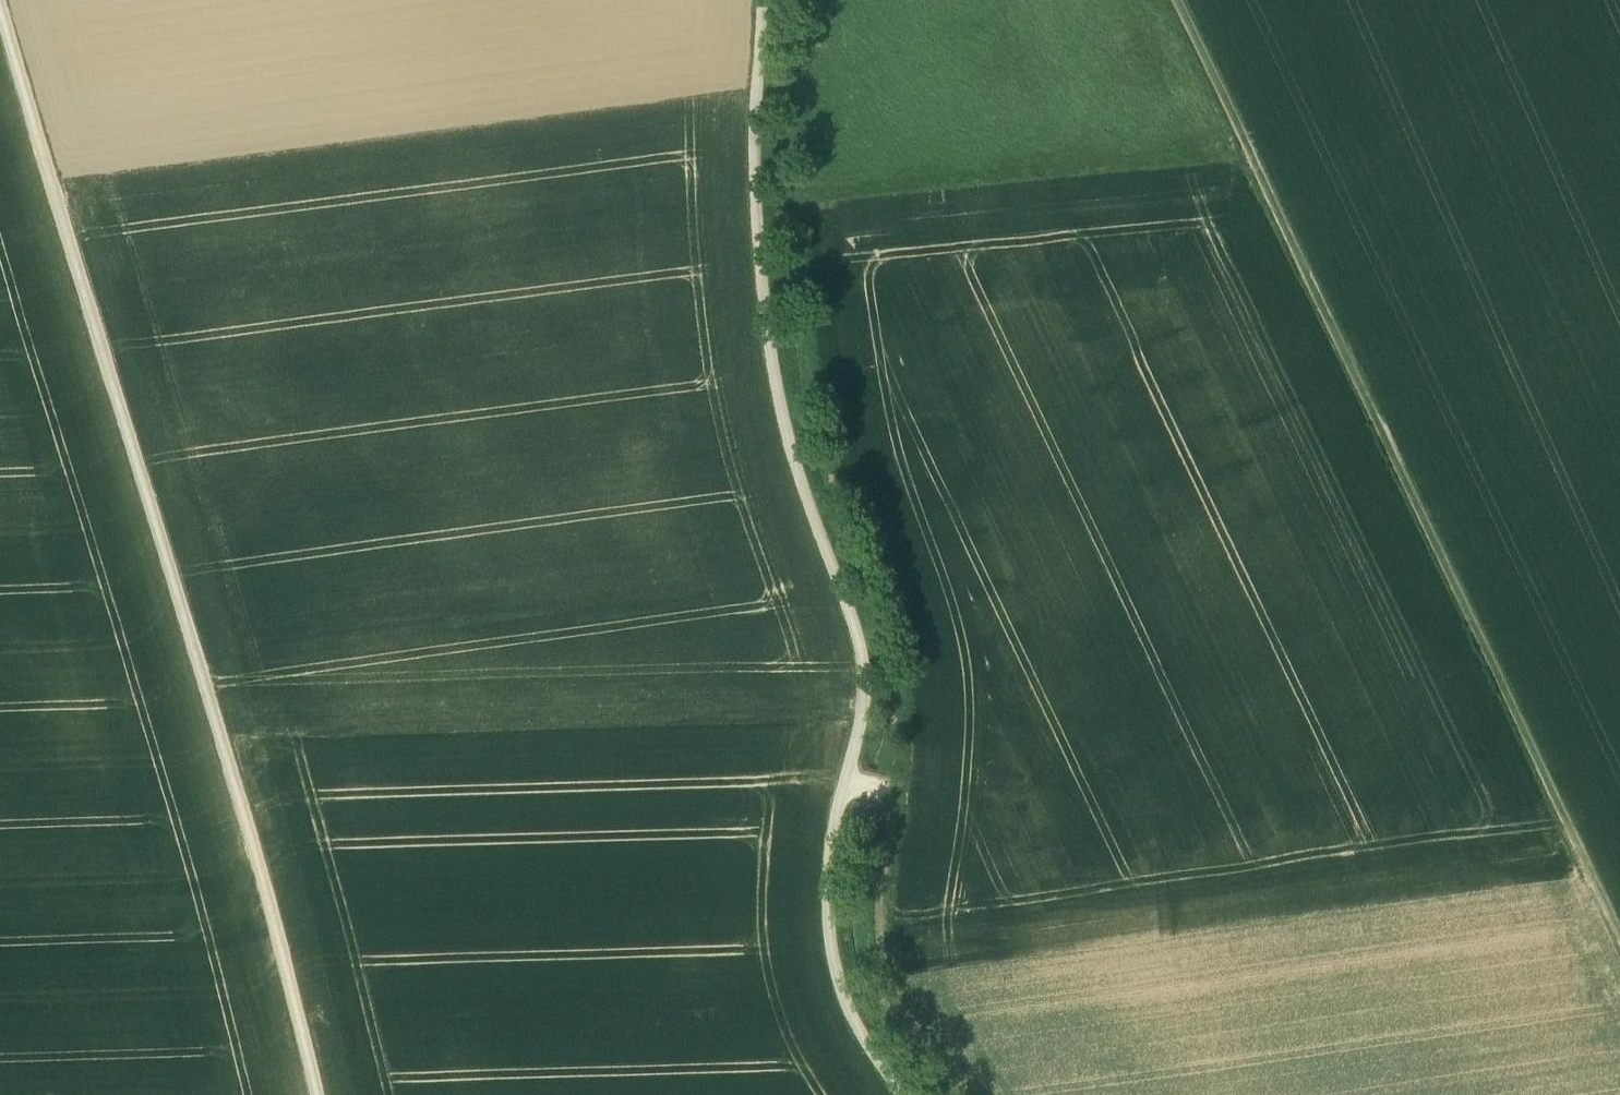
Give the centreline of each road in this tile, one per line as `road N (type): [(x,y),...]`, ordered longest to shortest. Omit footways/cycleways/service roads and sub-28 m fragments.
road 1 (track): [(10,0),(260,814),(329,1094)]
road 2 (track): [(777,0),(771,154),(787,360),(810,482),(874,645),(885,695),(854,832),(849,961),(869,1026),(908,1094)]
road 3 (track): [(1180,0),(1619,912)]
road 4 (track): [(974,1094),(913,997),(905,949),(930,811),(905,807)]

